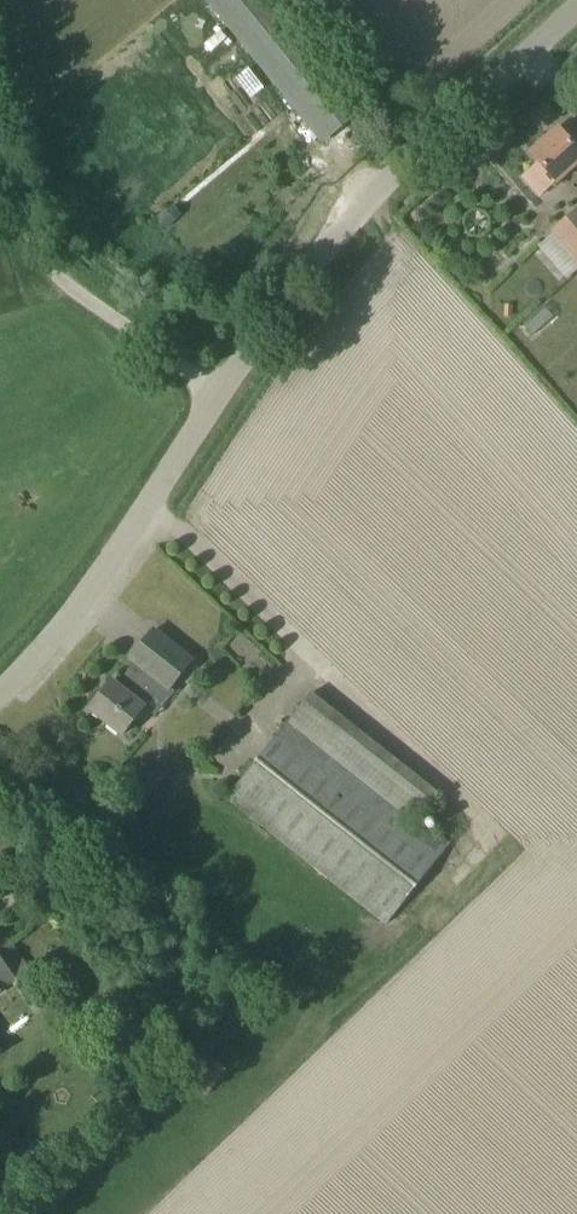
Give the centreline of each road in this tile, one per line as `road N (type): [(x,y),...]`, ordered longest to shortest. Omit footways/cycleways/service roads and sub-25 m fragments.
road 1 (unclassified): [(225,398),(350,225),(455,117),(576,14)]
road 2 (unclassified): [(0,704),(102,608),(225,398)]
road 3 (unclassified): [(225,398),(62,282),(16,196),(0,122)]

